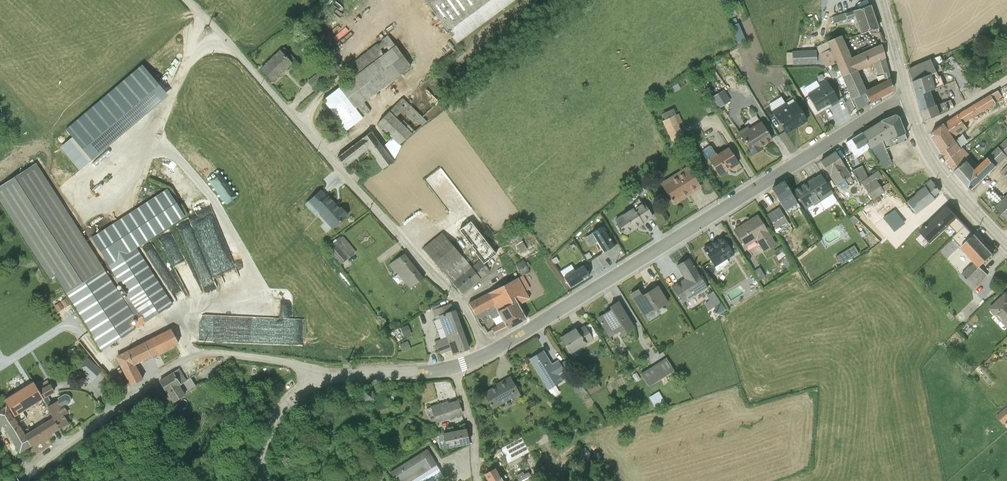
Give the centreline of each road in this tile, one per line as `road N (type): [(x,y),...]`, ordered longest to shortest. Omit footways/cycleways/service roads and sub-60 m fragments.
road 1 (tertiary): [(488,353),(907,98)]
road 2 (unclassified): [(488,353),(455,295),(186,0)]
road 3 (unclassified): [(24,480),(190,358),(277,362),(324,378)]
road 4 (secondary): [(1006,243),(937,169),(918,132)]
road 5 (tertiary): [(324,378),(454,367)]
road 6 (tertiary): [(259,480),(270,428),(324,378)]

